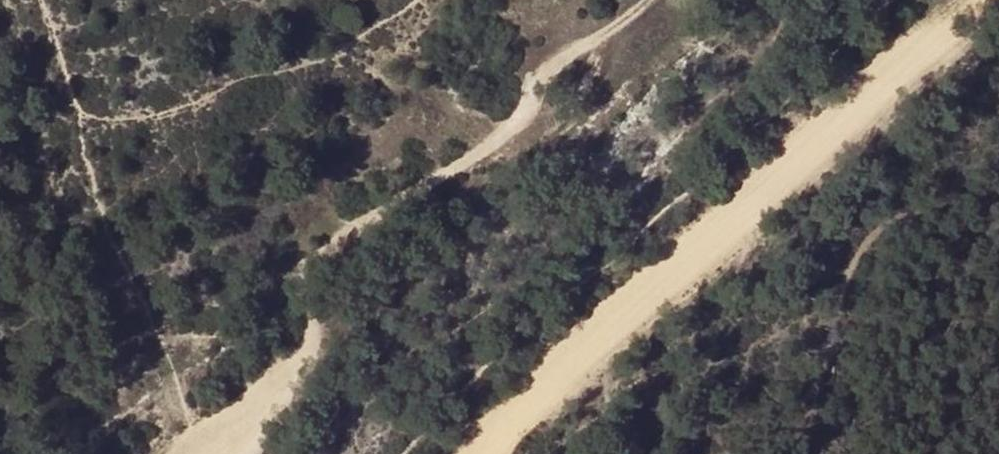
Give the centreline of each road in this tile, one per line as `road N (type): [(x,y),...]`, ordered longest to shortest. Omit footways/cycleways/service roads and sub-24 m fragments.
road 1 (track): [(877,0),(753,123),(523,324),(399,453)]
road 2 (track): [(630,0),(534,85),(497,148),(302,255),(296,289),(311,356),(250,453)]

